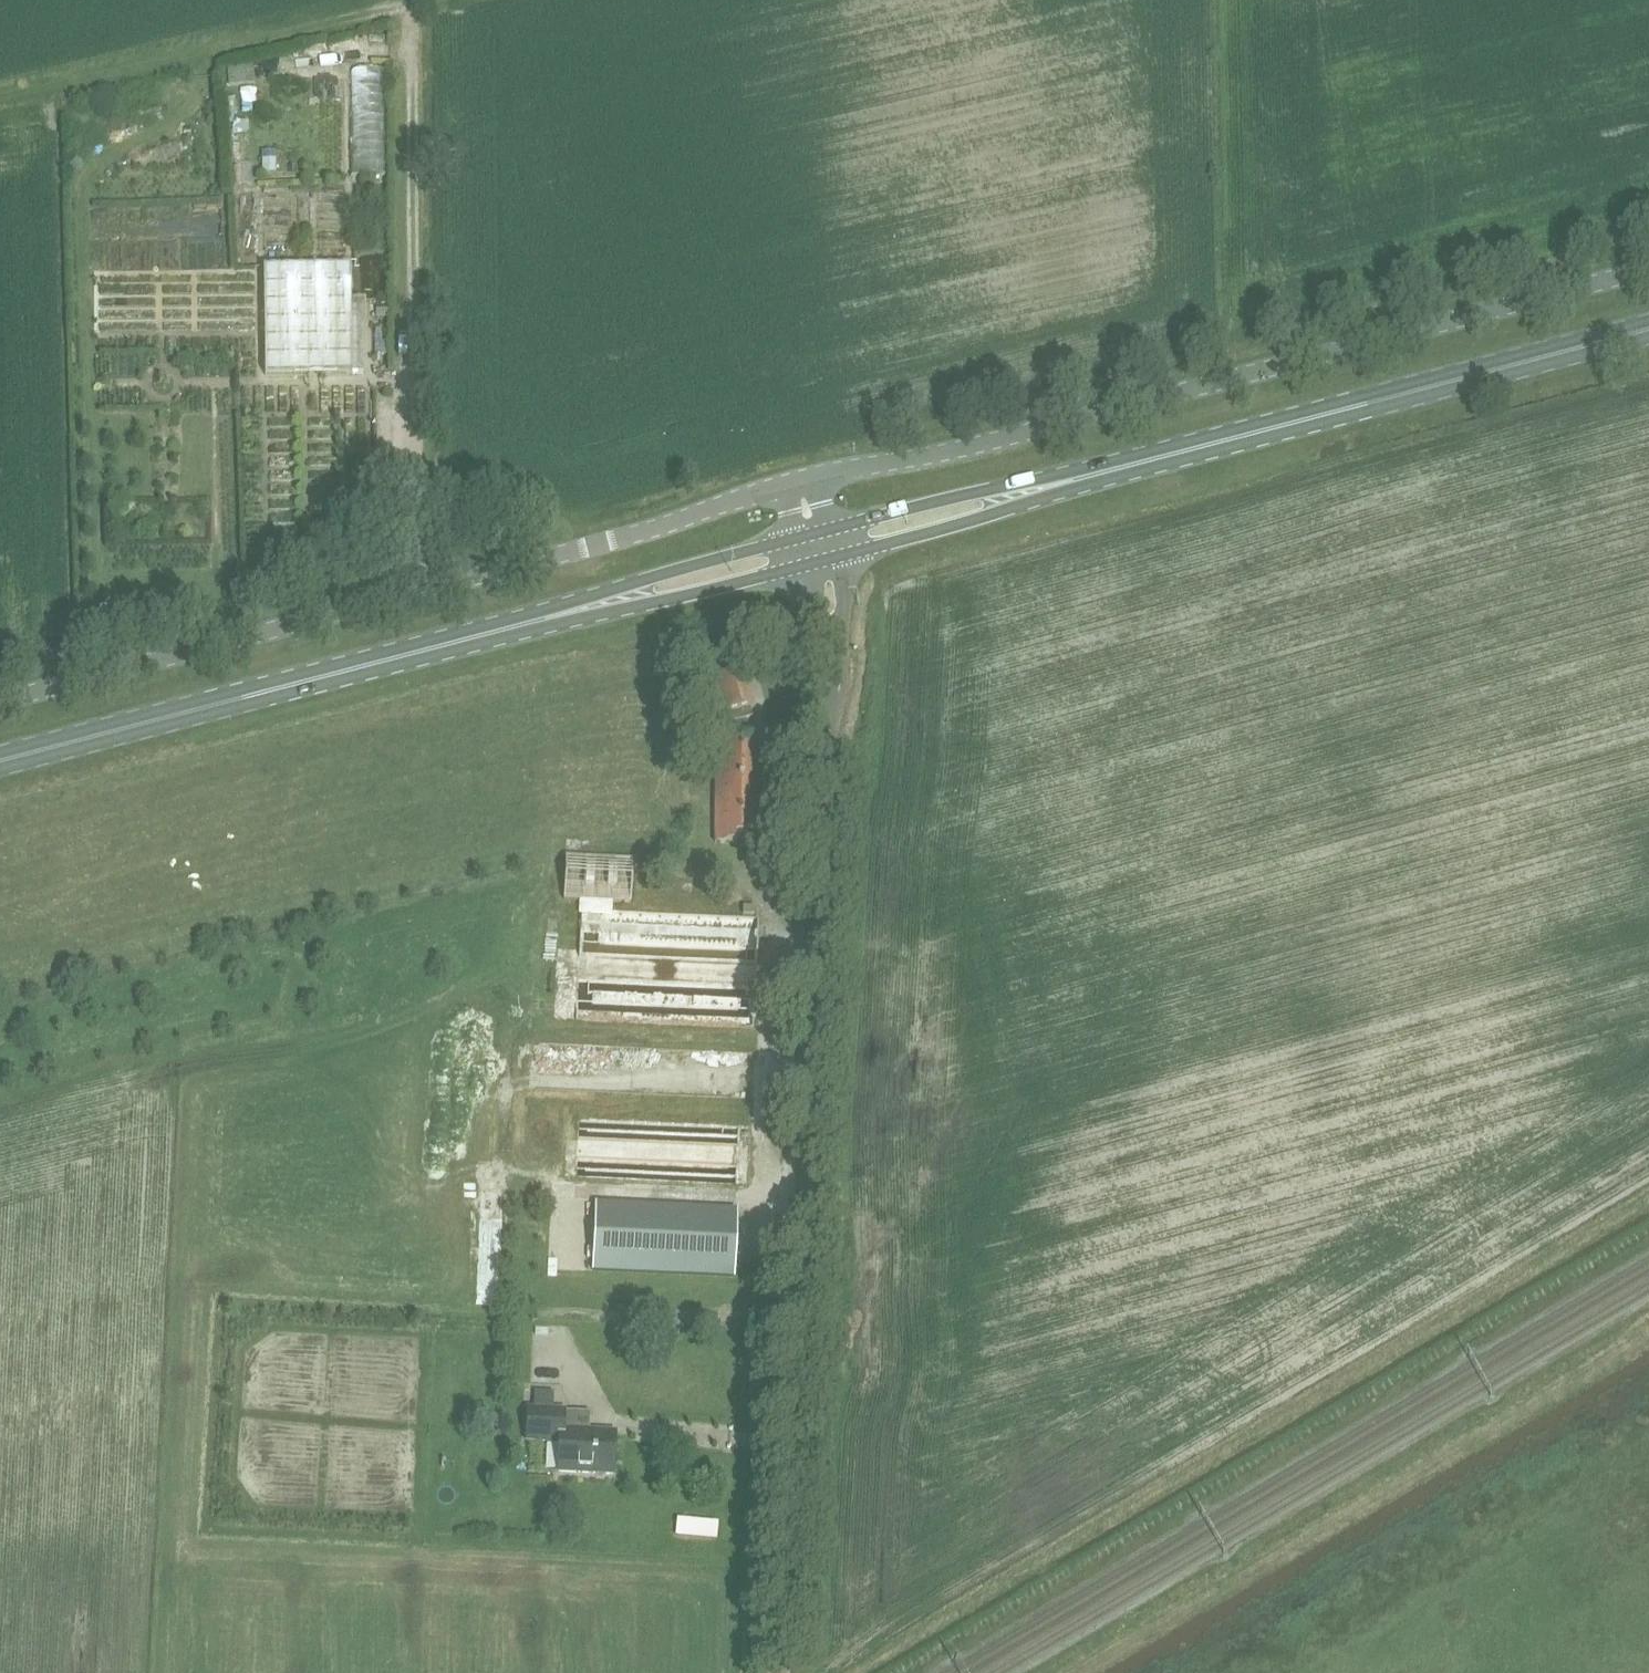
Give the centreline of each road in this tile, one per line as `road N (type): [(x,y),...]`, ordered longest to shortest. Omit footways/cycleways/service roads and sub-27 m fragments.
road 1 (unclassified): [(779,1672),(828,969),(843,632),(830,559)]
road 2 (unclassified): [(809,477),(972,446),(1648,269)]
road 3 (unclassified): [(0,703),(599,543),(809,477)]
road 4 (track): [(412,3),(410,537),(421,592)]
road 5 (primary): [(1110,469),(1648,328)]
road 6 (primary): [(0,760),(524,626)]
road 7 (track): [(0,98),(412,3)]
road 8 (primary): [(822,528),(595,595),(524,626)]
road 9 (primary): [(524,626),(830,559)]
road 10 (primary): [(830,559),(1057,493),(1110,469)]
road 11 (primary): [(1110,469),(1009,484),(822,528)]

